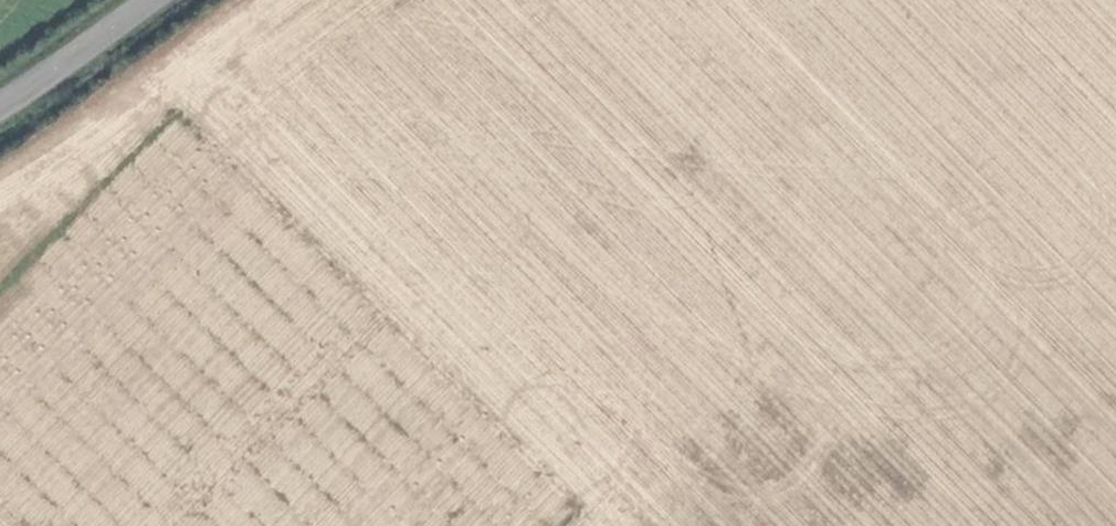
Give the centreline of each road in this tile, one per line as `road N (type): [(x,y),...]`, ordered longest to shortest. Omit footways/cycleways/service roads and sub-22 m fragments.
road 1 (tertiary): [(0,105),(151,0)]

